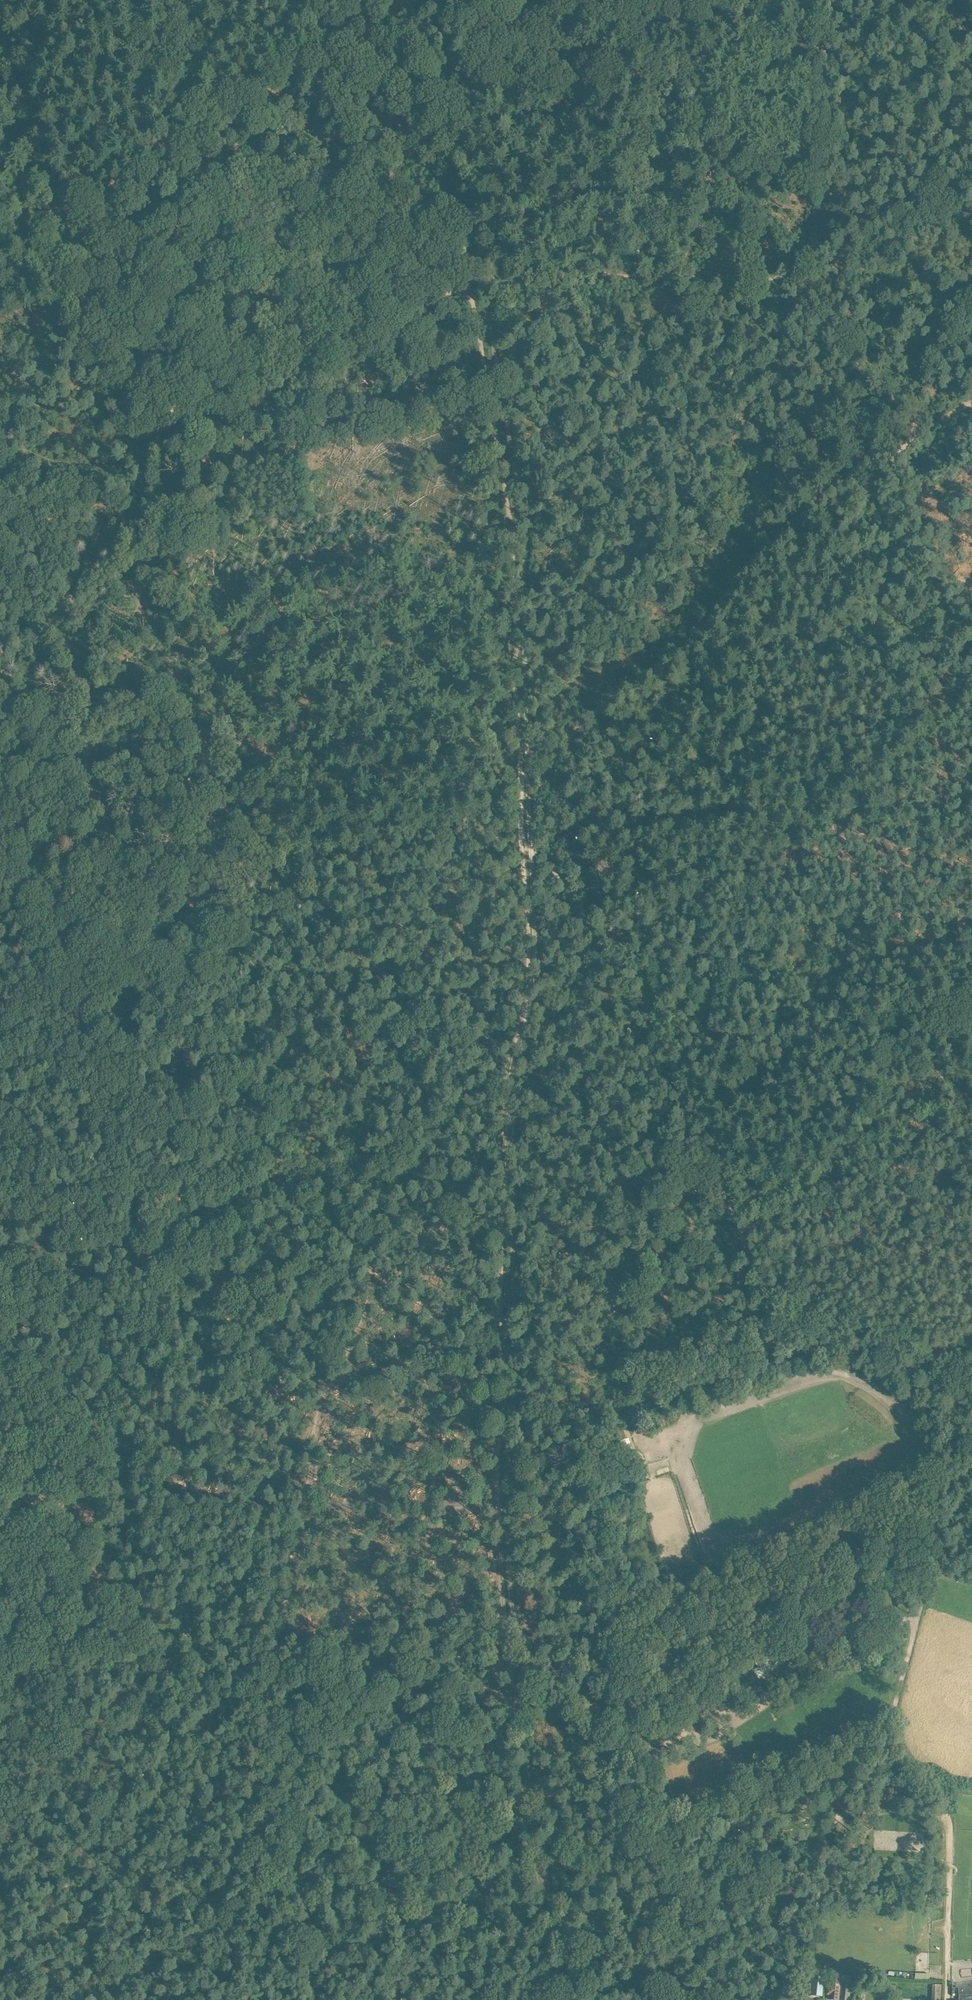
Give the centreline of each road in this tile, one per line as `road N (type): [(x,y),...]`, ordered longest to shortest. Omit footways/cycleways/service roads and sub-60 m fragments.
road 1 (track): [(509,1115),(527,961),(507,437),(488,281),(411,0)]
road 2 (track): [(563,1999),(502,1593),(509,1115)]
road 3 (track): [(949,1858),(938,1796),(905,1750),(894,1716),(931,1567)]
road 4 (track): [(949,1858),(947,1999)]

